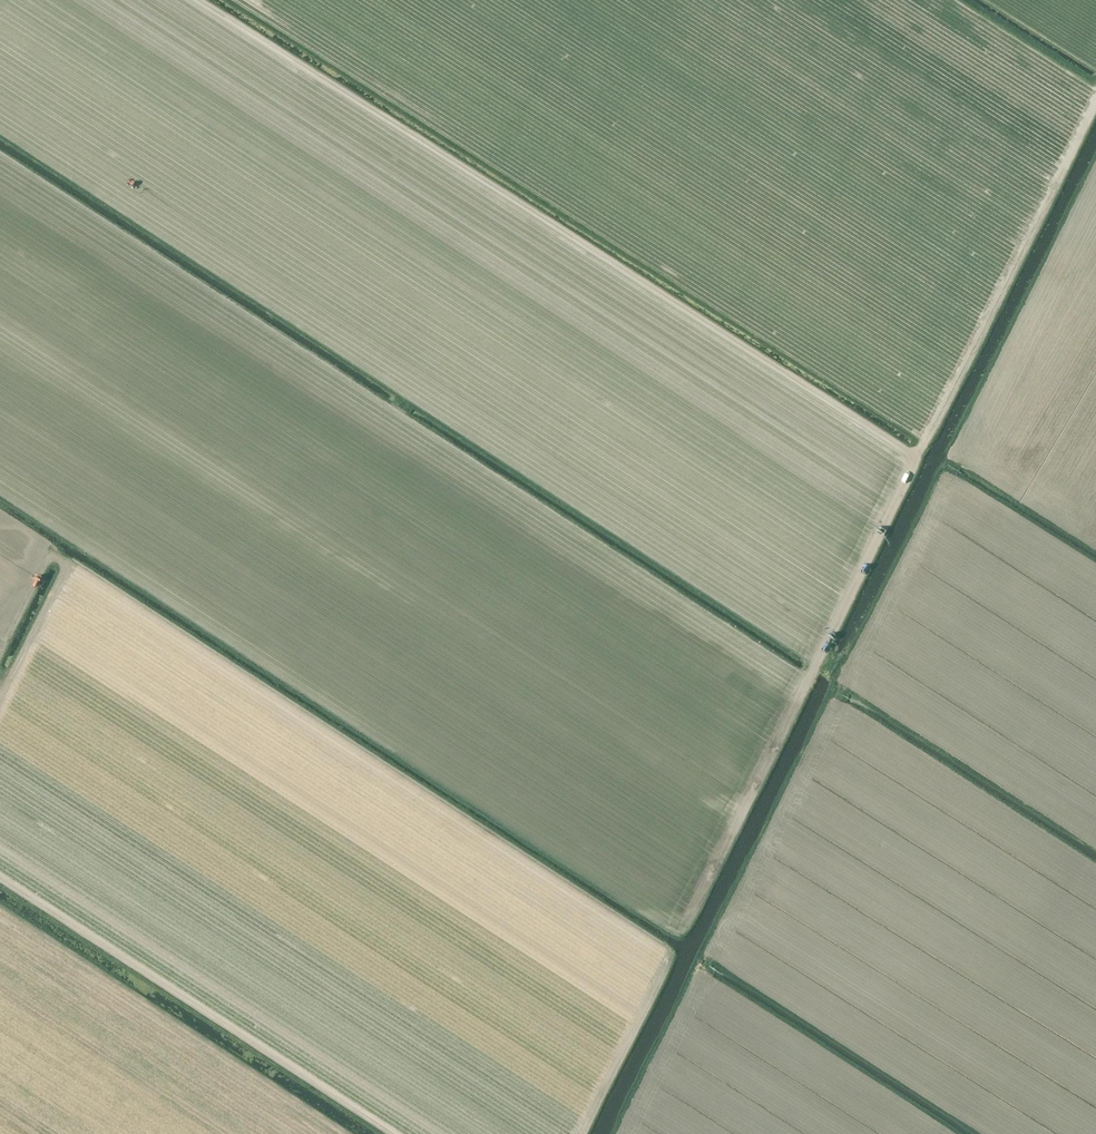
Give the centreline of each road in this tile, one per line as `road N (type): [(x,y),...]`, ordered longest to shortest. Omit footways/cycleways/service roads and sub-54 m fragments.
road 1 (track): [(846,680),(0,133)]

